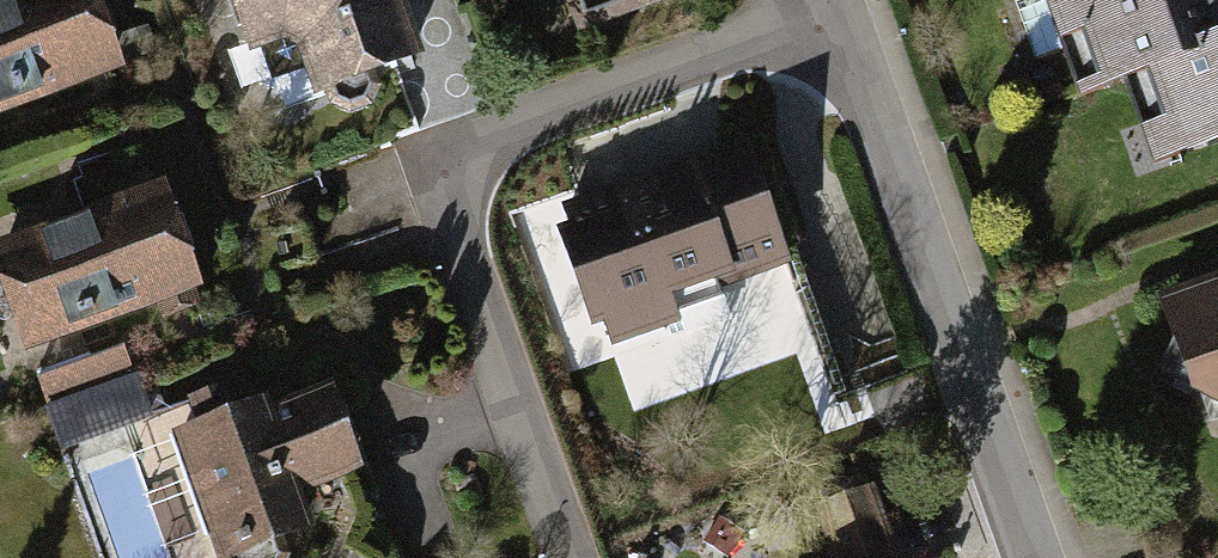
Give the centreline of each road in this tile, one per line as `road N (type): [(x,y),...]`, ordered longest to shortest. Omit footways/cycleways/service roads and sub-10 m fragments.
road 1 (residential): [(570,557),(435,157),(832,12)]
road 2 (residential): [(832,12),(1041,557)]

